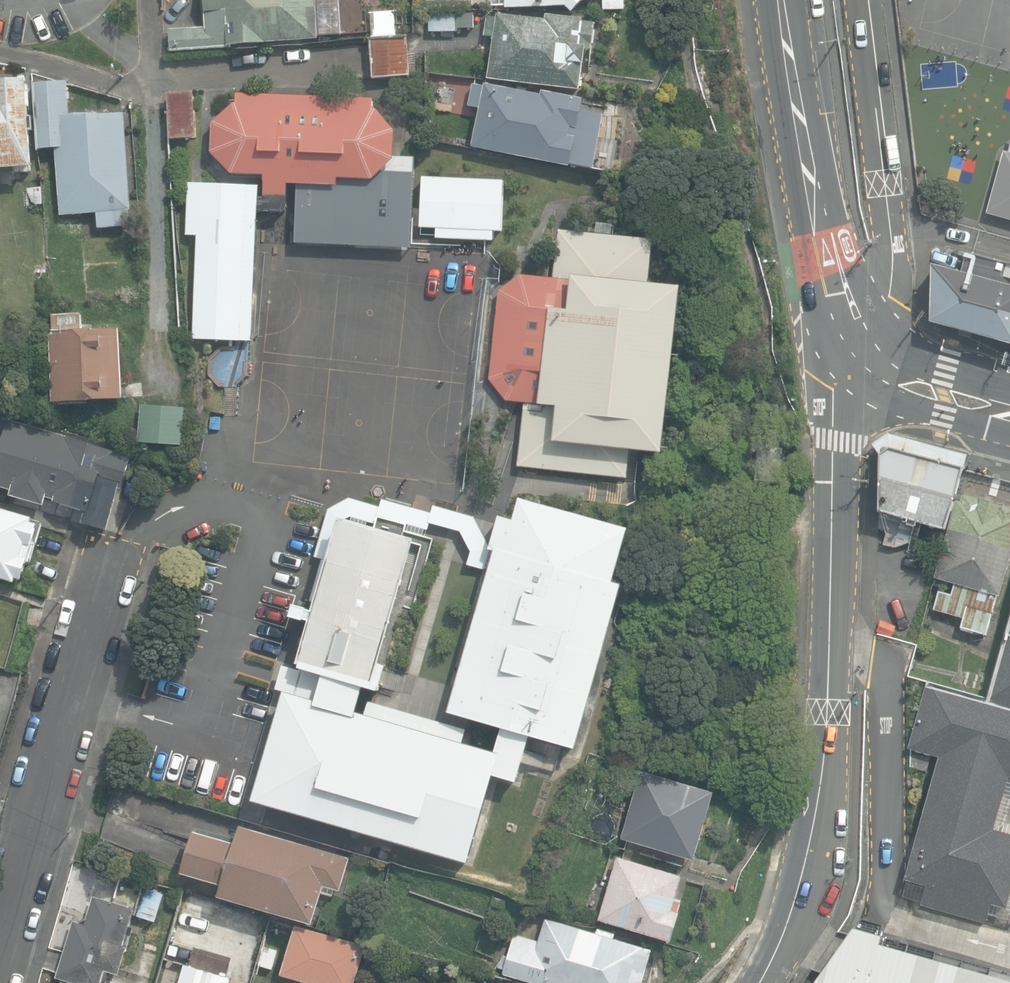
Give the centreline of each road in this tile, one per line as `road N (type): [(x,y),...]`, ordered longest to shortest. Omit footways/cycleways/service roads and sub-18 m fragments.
road 1 (residential): [(759,982),(782,948),(814,855),(835,570),(835,389),(861,347)]
road 2 (residential): [(0,980),(78,703),(148,520)]
road 3 (secondary): [(784,0),(822,252),(861,347)]
road 4 (residential): [(861,347),(890,298),(894,264),(863,0)]
road 5 (secondary): [(1009,415),(903,379),(861,347)]

